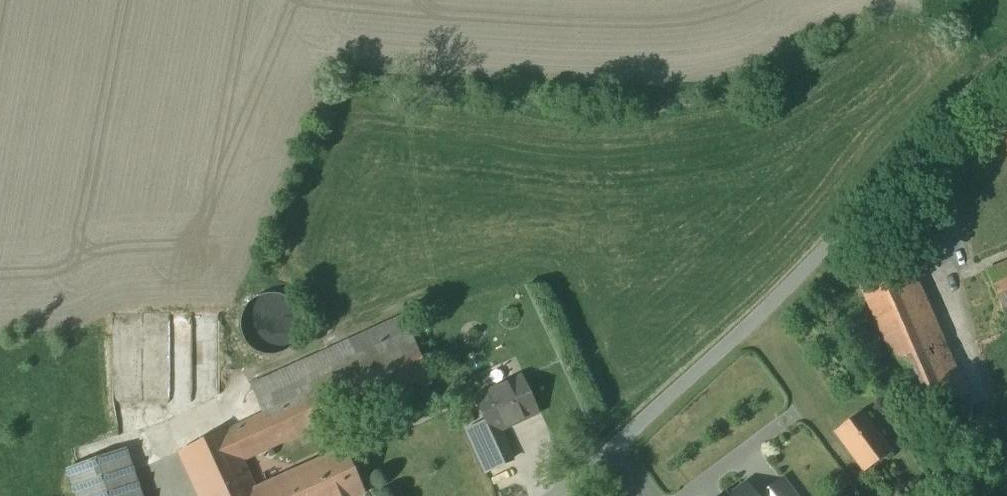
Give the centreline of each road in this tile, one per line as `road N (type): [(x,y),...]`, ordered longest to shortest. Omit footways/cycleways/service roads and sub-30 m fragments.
road 1 (unclassified): [(1006,65),(687,375),(518,495)]

